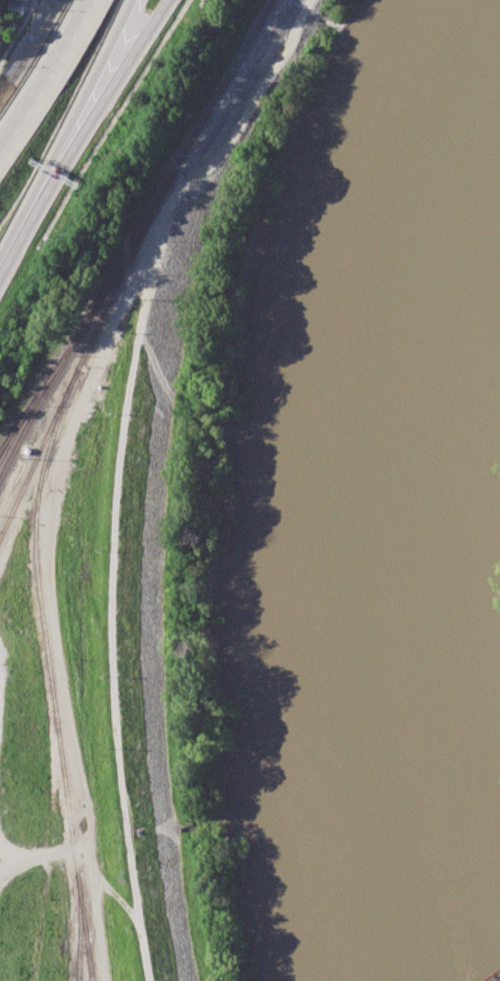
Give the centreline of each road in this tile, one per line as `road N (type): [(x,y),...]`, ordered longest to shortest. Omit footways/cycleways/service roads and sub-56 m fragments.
road 1 (motorway): [(44,186),(166,0)]
road 2 (motorway): [(44,186),(133,0)]
road 3 (motorway): [(87,0),(0,144)]

